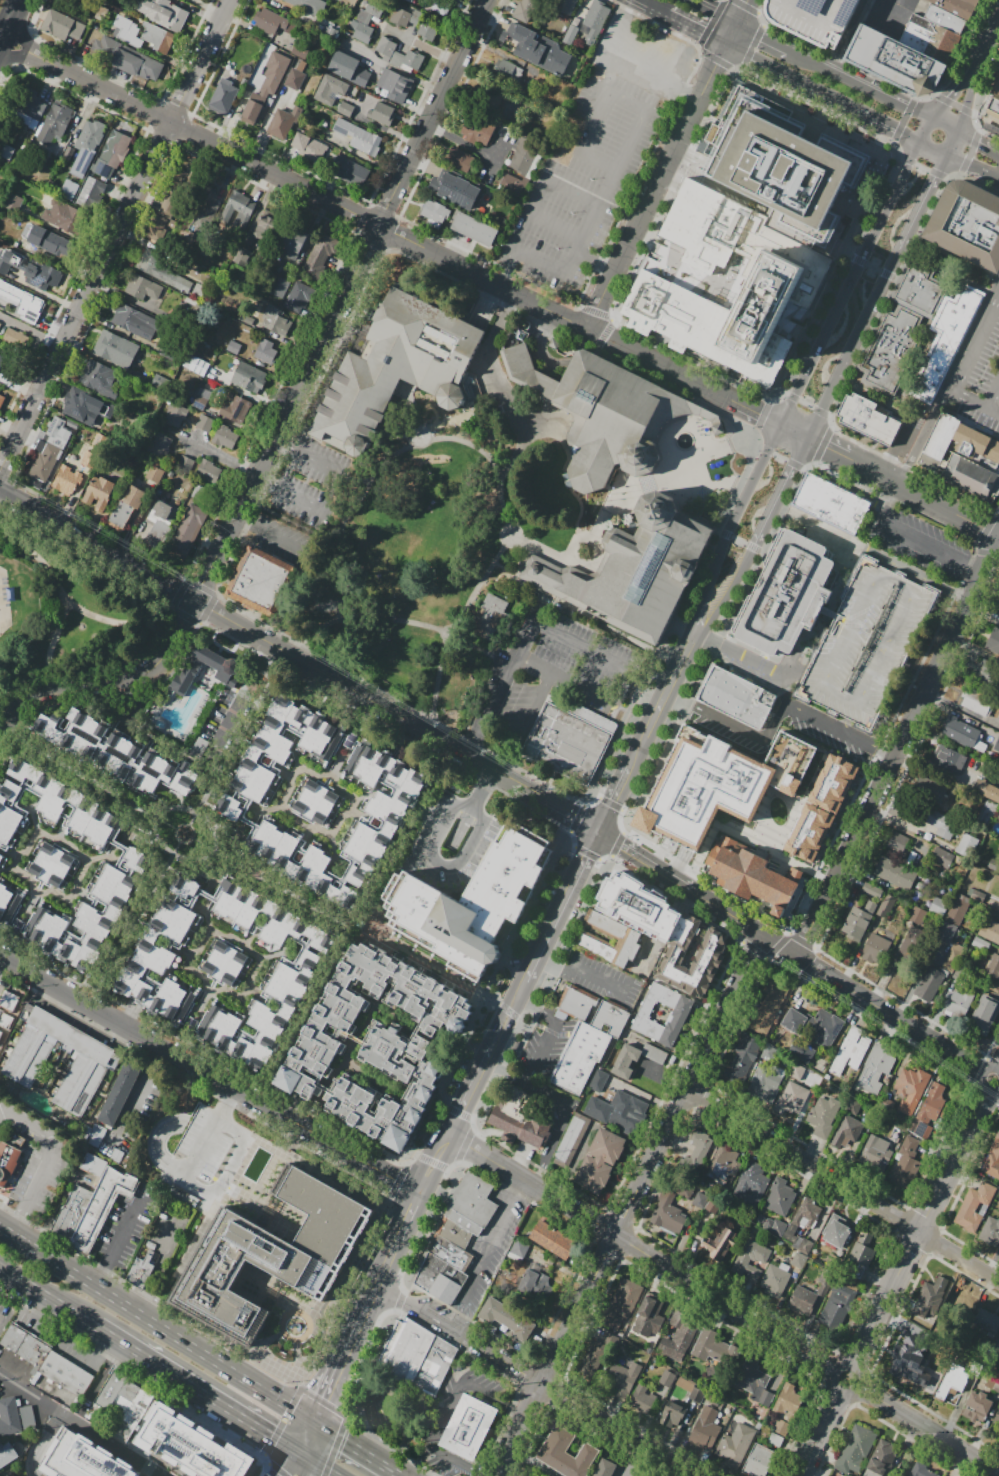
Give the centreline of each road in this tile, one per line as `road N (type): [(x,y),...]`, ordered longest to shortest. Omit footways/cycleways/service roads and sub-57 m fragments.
road 1 (residential): [(785,426),(2,40)]
road 2 (residential): [(197,603),(491,0)]
road 3 (residential): [(998,1474),(451,1136)]
road 4 (residential): [(513,783),(0,488)]
road 5 (residential): [(229,0),(0,463)]
road 6 (residential): [(762,935),(546,1387)]
road 7 (residential): [(420,1194),(0,956)]
road 8 (residential): [(998,1084),(602,833)]
road 9 (residential): [(998,543),(797,954)]
road 10 (residential): [(998,1069),(844,1379),(804,1475)]
road 11 (residential): [(998,1282),(689,1090)]
road 12 (secondary): [(810,438),(947,155)]
road 13 (secondary): [(919,142),(785,426)]
road 14 (residential): [(704,87),(585,329)]
road 15 (primary): [(199,1344),(0,1221)]
road 16 (secondary): [(785,426),(700,620)]
road 17 (residential): [(0,746),(38,697),(148,673)]
road 18 (residential): [(998,533),(846,455)]
road 19 (residential): [(689,1475),(546,1387)]
road 20 (secondary): [(526,982),(602,833)]
road 21 (secondary): [(930,120),(792,55)]
road 22 (secondary): [(755,549),(810,438)]

